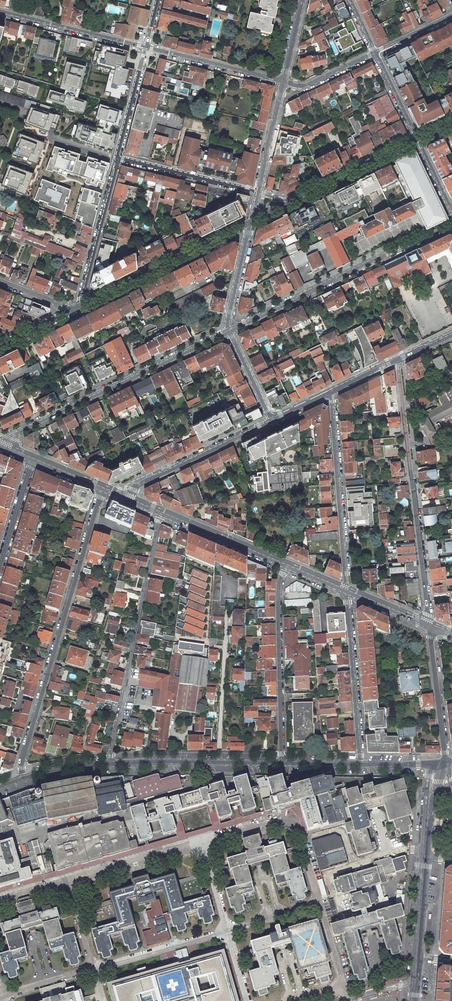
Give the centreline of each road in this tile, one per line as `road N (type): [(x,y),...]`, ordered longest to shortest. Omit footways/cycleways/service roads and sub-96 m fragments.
road 1 (residential): [(102,489),(22,760),(24,778)]
road 2 (residential): [(428,626),(398,360)]
road 3 (residential): [(111,764),(162,514)]
road 4 (residential): [(0,440),(229,330)]
road 5 (residential): [(229,330),(451,224)]
road 6 (residential): [(332,391),(347,592)]
road 7 (residential): [(281,764),(278,608),(286,566)]
road 8 (residential): [(250,222),(85,305)]
road 9 (residential): [(347,592),(361,765)]
road 10 (residential): [(130,501),(139,484),(272,420)]
road 11 (residential): [(227,601),(218,763)]
road 12 (residential): [(85,305),(81,296),(119,157)]
road 13 (residential): [(145,48),(0,11)]
road 14 (residential): [(119,157),(258,192)]
road 15 (residential): [(283,82),(145,48)]
road 16 (residential): [(445,763),(428,626)]
road 17 (residential): [(416,140),(293,201)]
road 18 (secondary): [(162,514),(286,566)]

